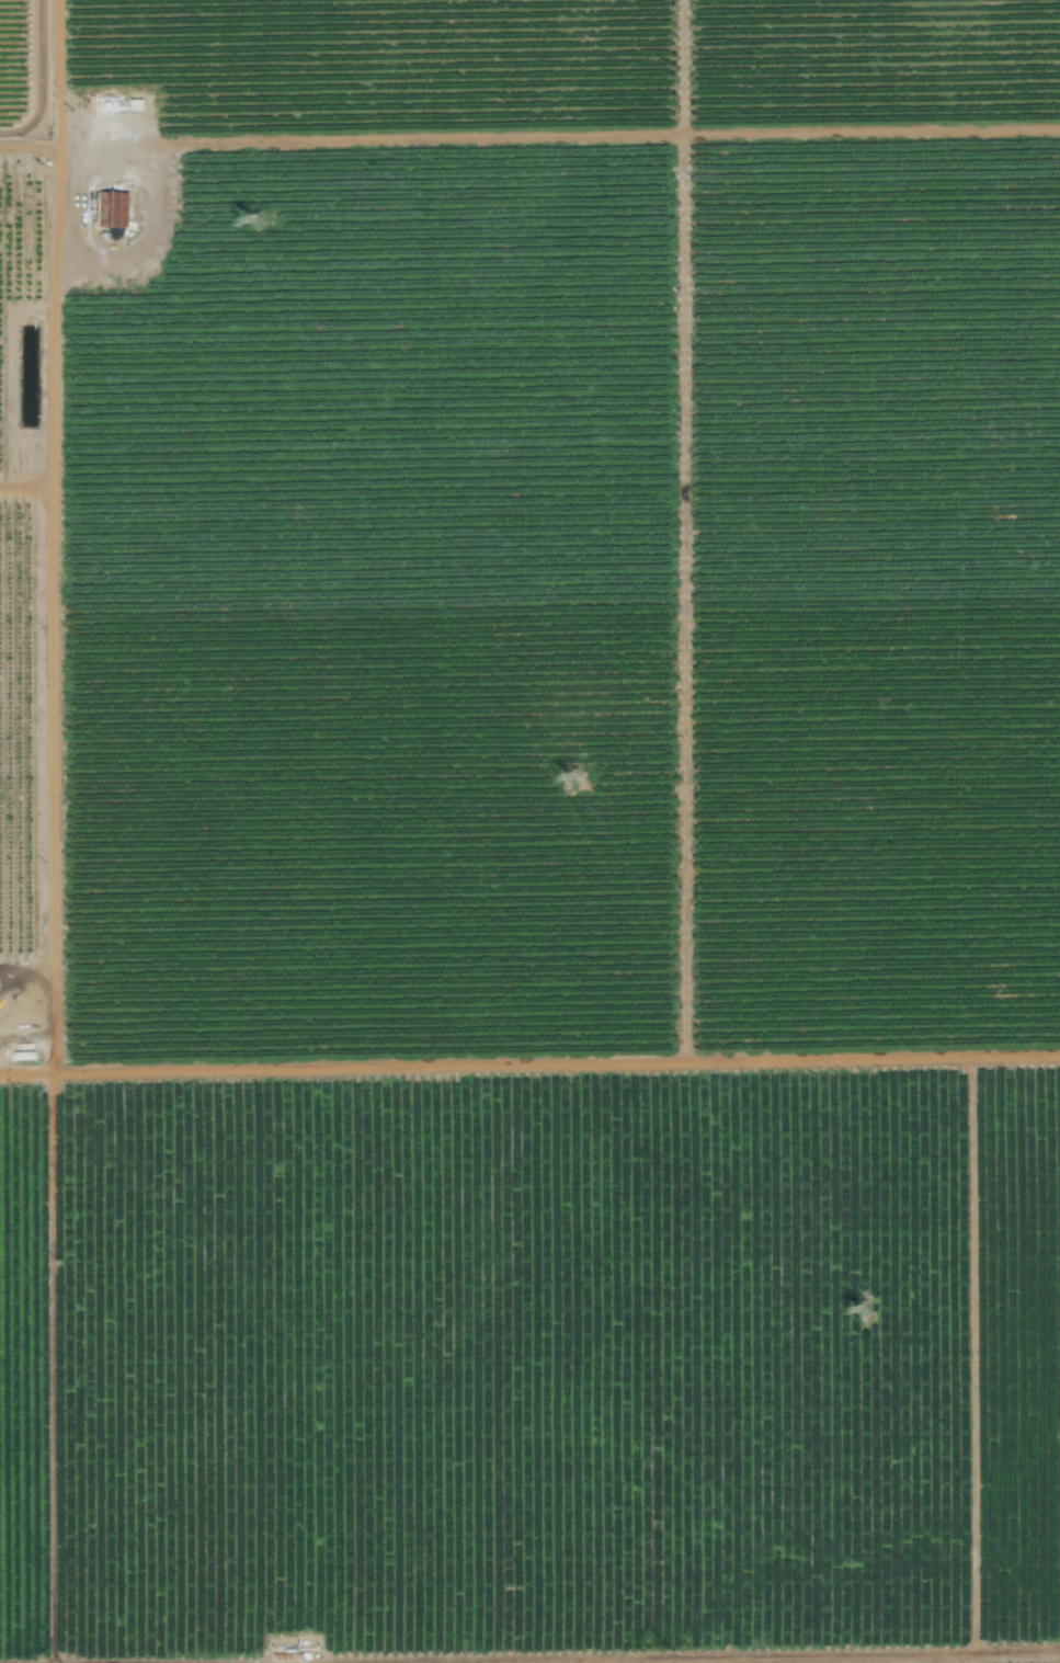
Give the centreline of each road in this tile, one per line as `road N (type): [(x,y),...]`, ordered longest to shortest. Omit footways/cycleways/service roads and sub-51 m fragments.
road 1 (track): [(1059,131),(58,147),(47,1072)]
road 2 (track): [(677,0),(683,1060)]
road 3 (track): [(1059,1054),(0,1073)]
road 4 (track): [(435,1662),(1059,1650)]
road 5 (track): [(967,1056),(967,1651)]
road 6 (track): [(50,1662),(47,1072)]
road 7 (track): [(26,0),(26,127),(0,127)]
road 8 (track): [(58,147),(58,0)]

